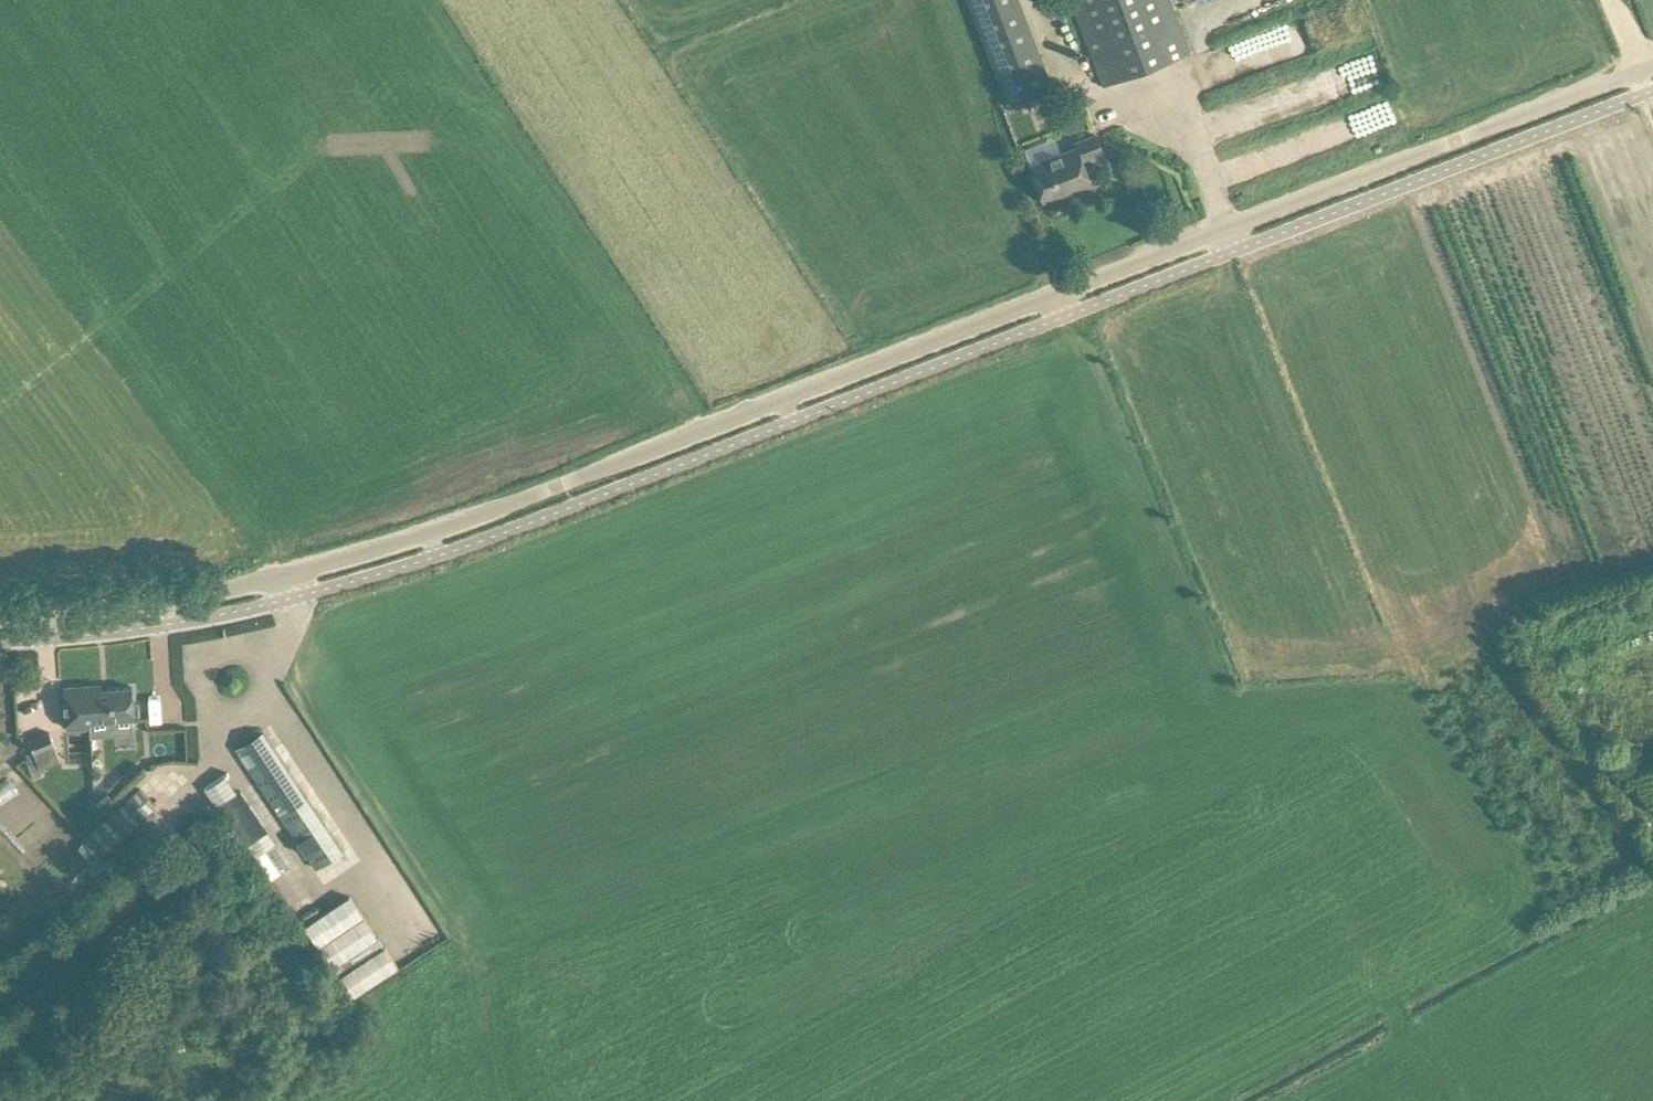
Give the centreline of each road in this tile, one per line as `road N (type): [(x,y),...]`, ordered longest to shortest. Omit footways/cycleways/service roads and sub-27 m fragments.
road 1 (unclassified): [(0,616),(245,584),(504,506),(1652,64)]
road 2 (track): [(299,595),(220,744),(131,865),(0,970)]

